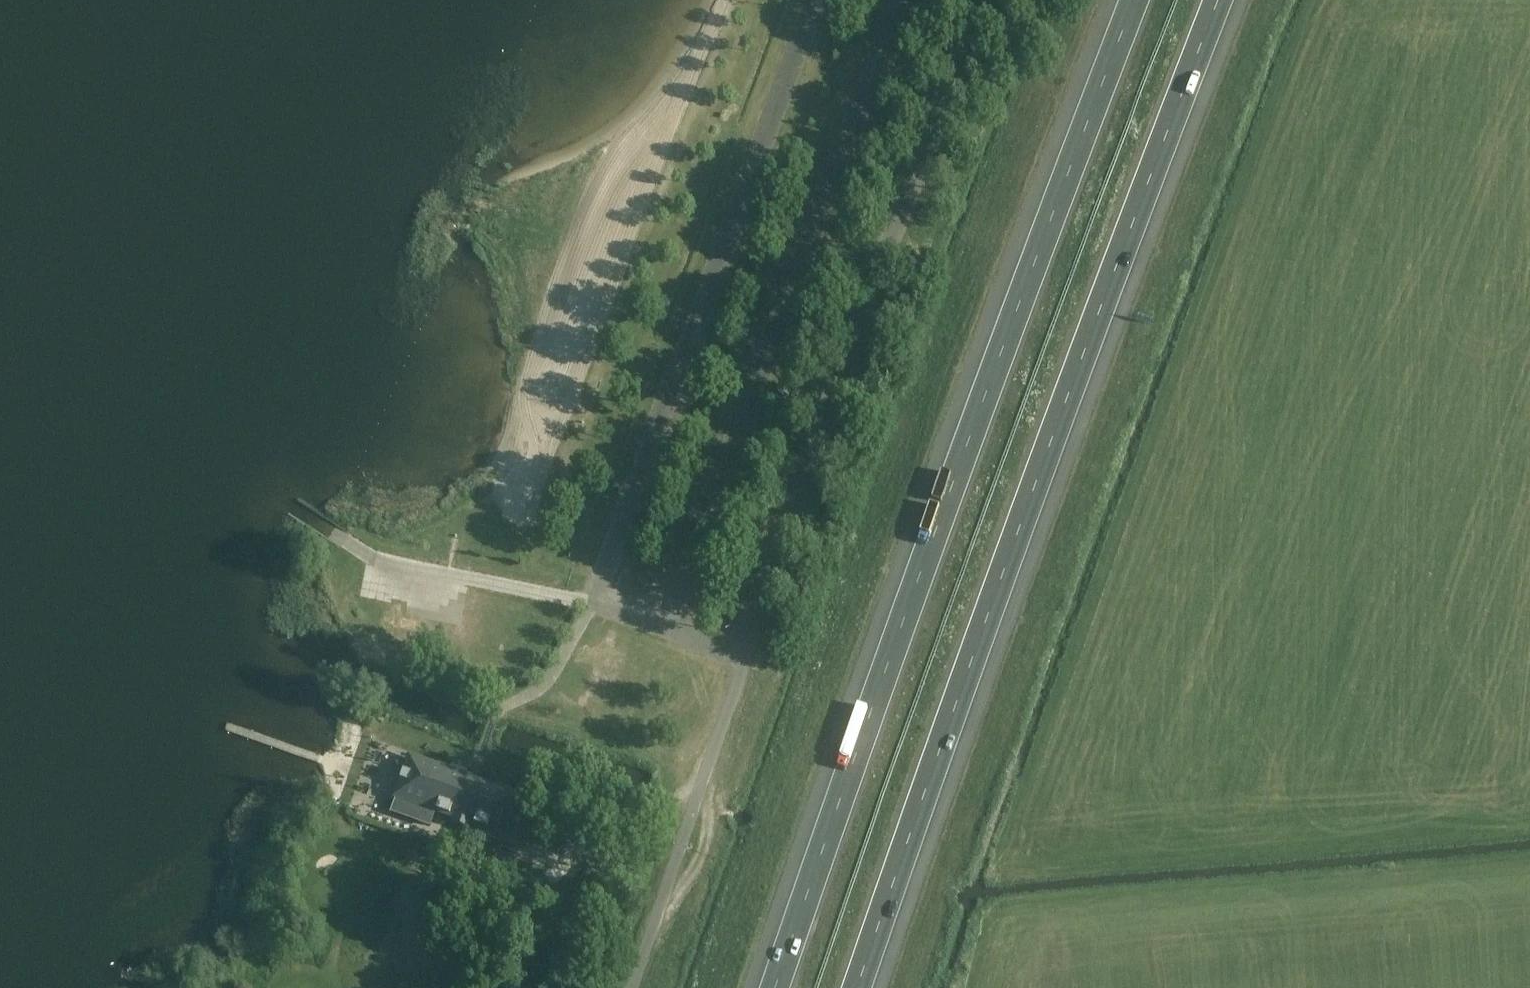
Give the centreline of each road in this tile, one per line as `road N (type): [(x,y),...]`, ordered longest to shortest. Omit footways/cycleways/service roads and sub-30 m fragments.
road 1 (motorway): [(1129,0),(768,987)]
road 2 (motorway): [(862,987),(1053,438),(1220,0)]

